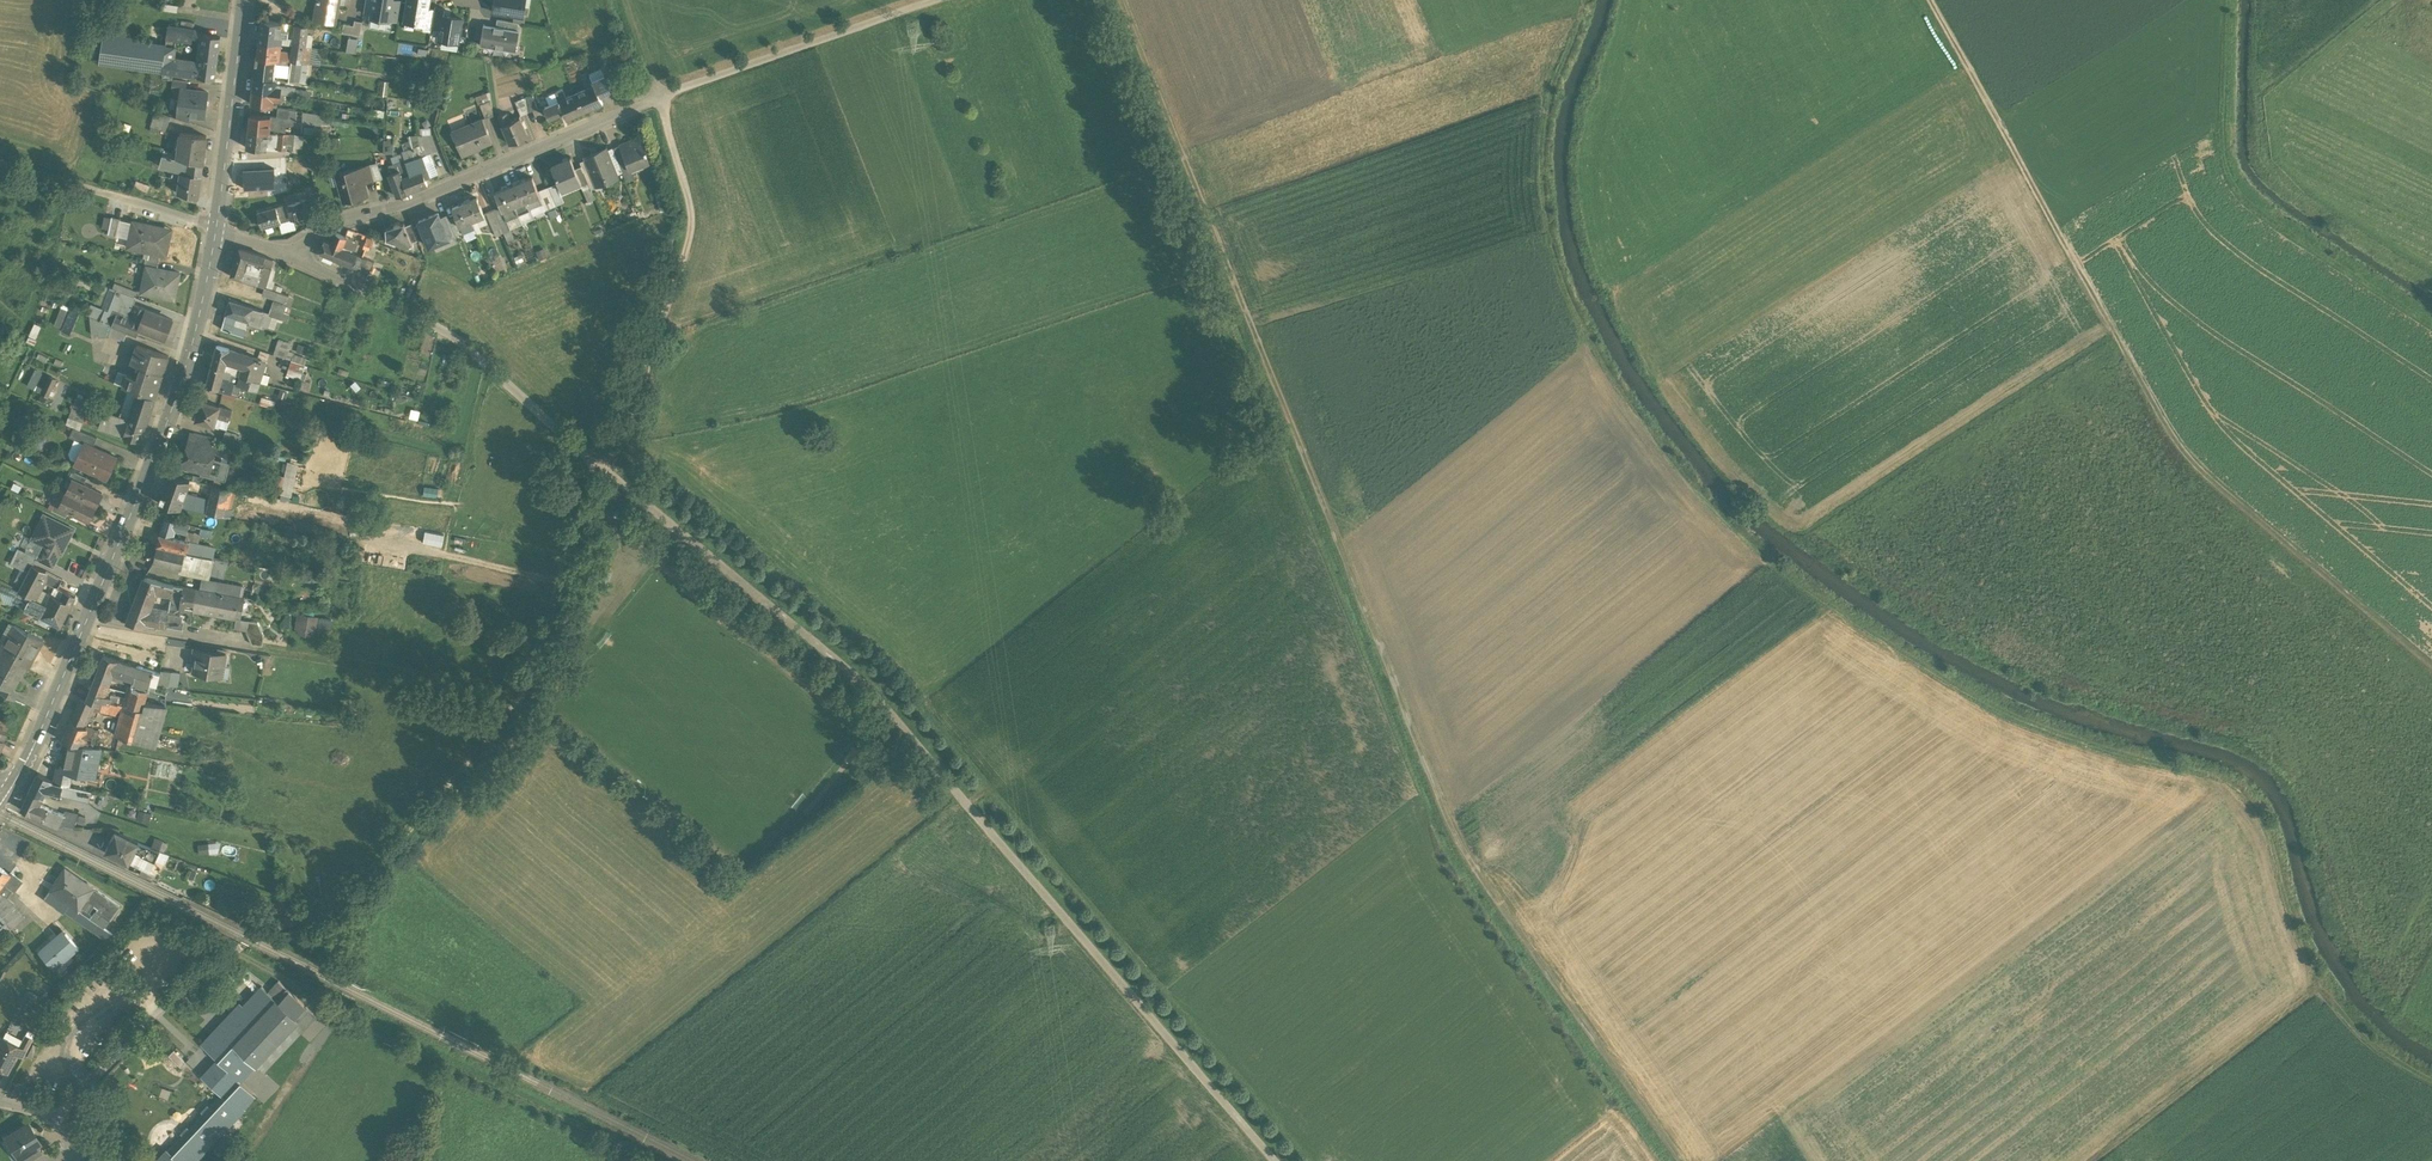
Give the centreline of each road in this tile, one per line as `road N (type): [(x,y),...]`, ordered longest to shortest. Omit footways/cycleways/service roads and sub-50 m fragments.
road 1 (track): [(1585,0),(1547,109),(1543,201),(1550,251),(1599,351),(1672,459),(1743,539),(1899,651),(2047,730),(2217,780),(2241,796),(2269,844),(2324,993),(2363,1036),(2431,1080)]
road 2 (track): [(1125,0),(1467,855),(1681,1160)]
road 3 (track): [(613,472),(894,713),(1276,1160)]
road 4 (track): [(2431,668),(2189,457),(1936,0)]
road 5 (track): [(242,947),(368,890),(529,720),(613,472)]
road 6 (secondary): [(218,230),(193,352),(153,460),(8,794)]
road 7 (residential): [(613,472),(451,332),(296,255),(218,230)]
road 8 (track): [(2236,0),(2236,165),(2251,204),(2431,328)]
road 9 (track): [(613,472),(630,448),(698,227),(656,96)]
road 10 (track): [(656,96),(932,0)]
road 11 (track): [(2324,993),(2111,1160)]
road 12 (track): [(538,695),(281,658)]
road 13 (secondary): [(245,0),(218,230)]
road 14 (track): [(326,424),(456,454),(471,442),(493,368)]
road 15 (track): [(218,230),(88,191)]

